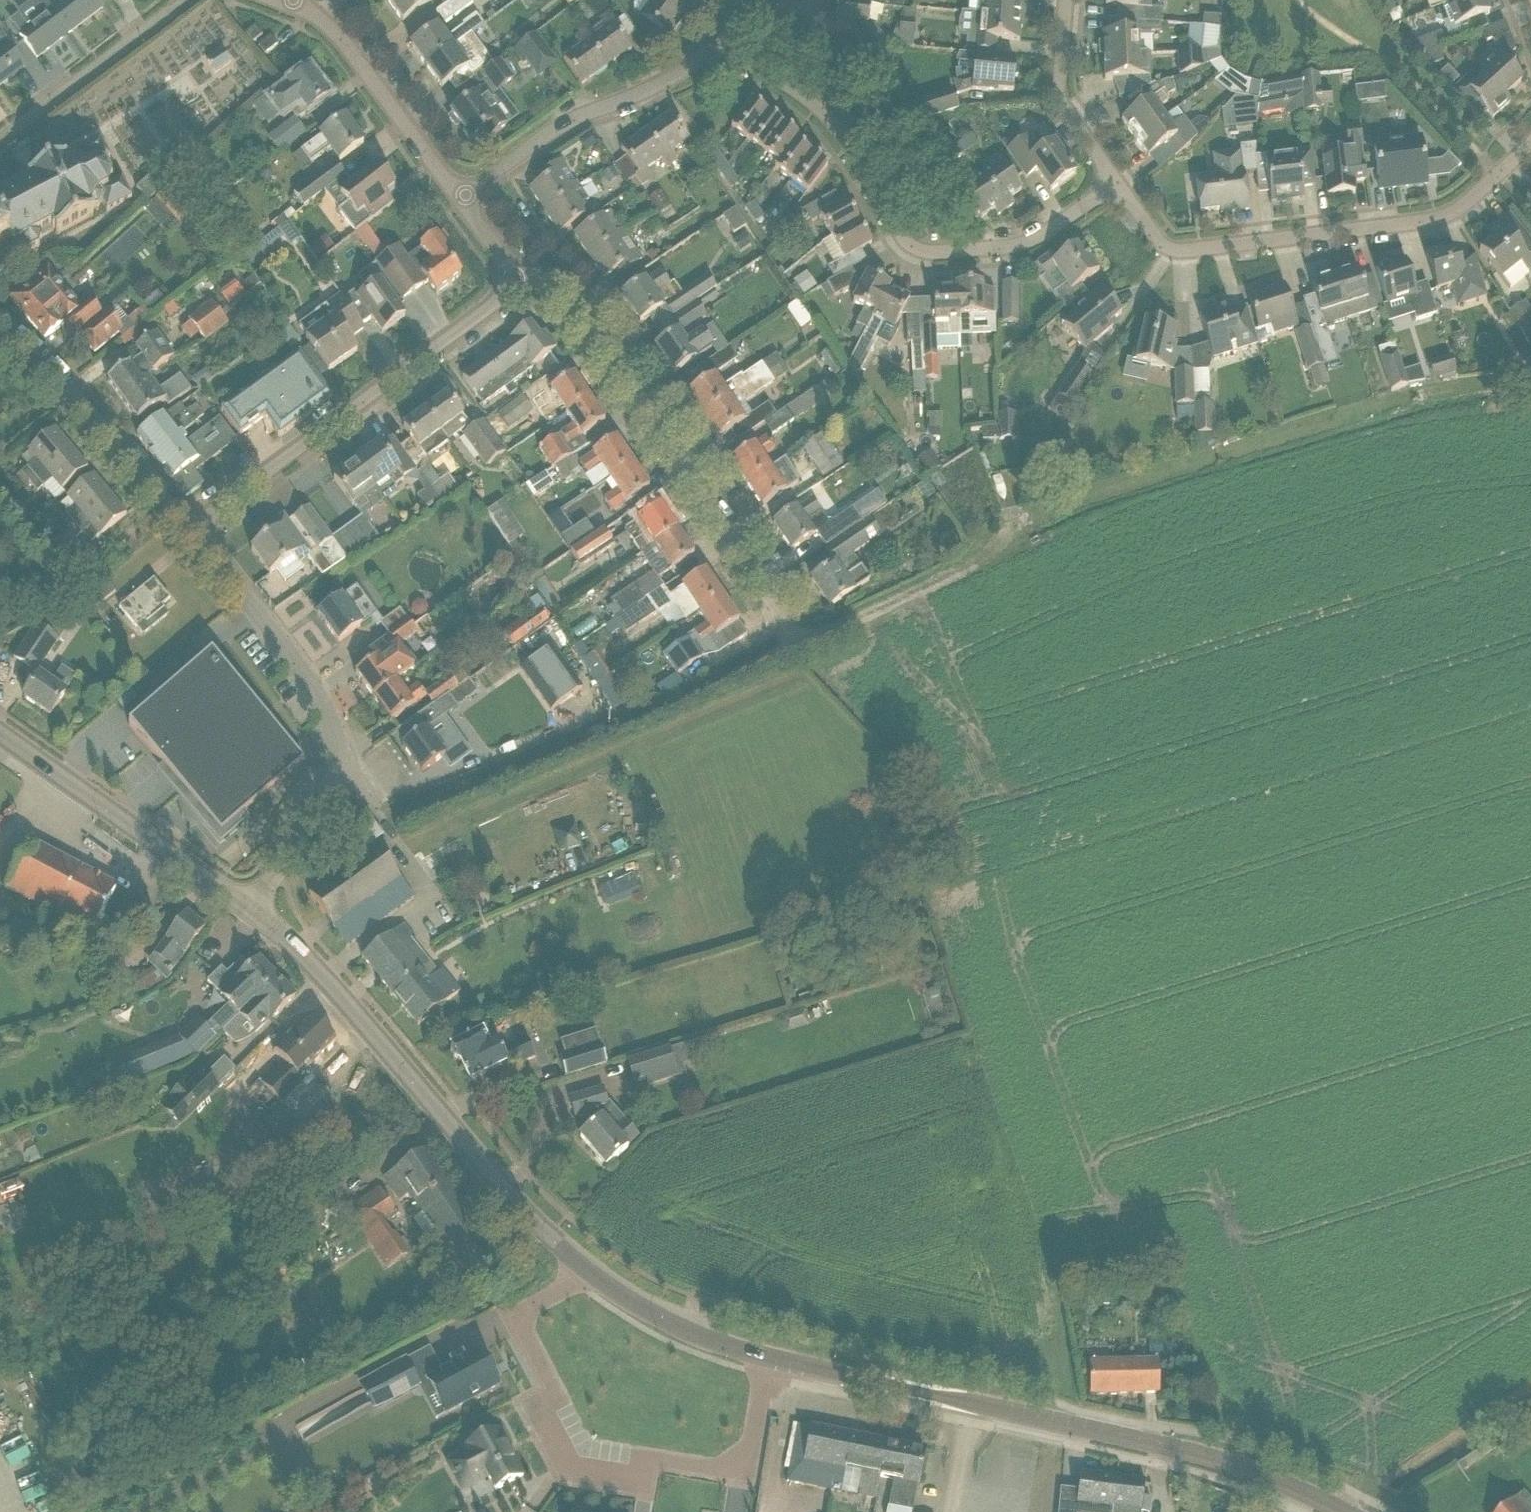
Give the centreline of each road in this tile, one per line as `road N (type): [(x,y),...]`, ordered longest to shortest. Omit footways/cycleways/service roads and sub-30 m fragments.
road 1 (tertiary): [(1339,1511),(1300,1489),(1178,1448),(769,1358)]
road 2 (residential): [(584,1271),(516,1312),(560,1397),(533,1412),(573,1473),(640,1482),(644,1459),(743,1472),(769,1358)]
road 3 (residential): [(1117,183),(1037,238),(962,254),(926,252),(888,218),(838,126),(713,42)]
road 4 (tertiary): [(584,1271),(330,981),(247,909)]
road 5 (residential): [(798,645),(570,298),(544,281),(513,279)]
road 6 (residential): [(247,909),(344,762),(331,719),(189,525)]
road 7 (residential): [(189,525),(499,300),(513,279)]
road 8 (residential): [(1482,190),(1436,220),(1169,248),(1117,183)]
road 9 (tertiary): [(247,909),(0,732)]
road 10 (residential): [(460,197),(571,119),(651,88),(713,42)]
road 11 (residential): [(189,525),(40,363),(0,331)]
road 12 (residential): [(291,2),(340,38),(460,197)]
road 13 (residential): [(0,143),(182,0)]
road 14 (tertiary): [(769,1358),(630,1306),(584,1271)]
road 15 (residential): [(1117,183),(1062,106),(1067,0)]

